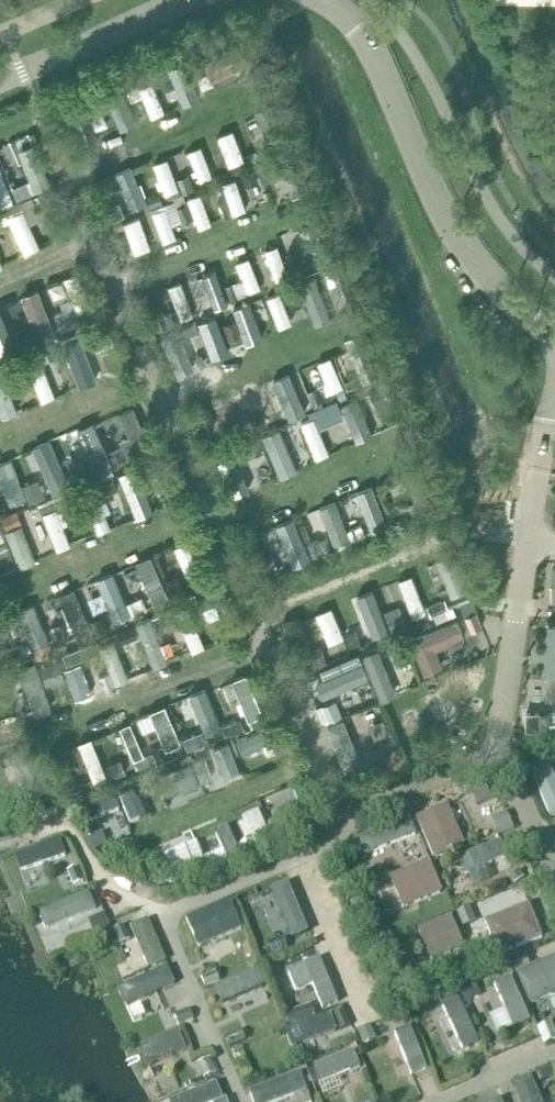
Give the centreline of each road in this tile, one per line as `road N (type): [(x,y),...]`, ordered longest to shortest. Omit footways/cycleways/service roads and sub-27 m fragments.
road 1 (tertiary): [(554,334),(487,277),(453,227),(375,52),(331,0)]
road 2 (track): [(263,646),(79,723)]
road 3 (tertiary): [(0,79),(183,0)]
road 4 (track): [(207,512),(23,586)]
road 5 (track): [(312,763),(134,843)]
road 6 (track): [(160,402),(329,331)]
road 7 (track): [(210,519),(380,454)]
road 8 (track): [(109,284),(275,217)]
road 9 (track): [(251,615),(418,551)]
road 10 (track): [(62,173),(227,107)]
road 11 (track): [(148,375),(0,434)]

